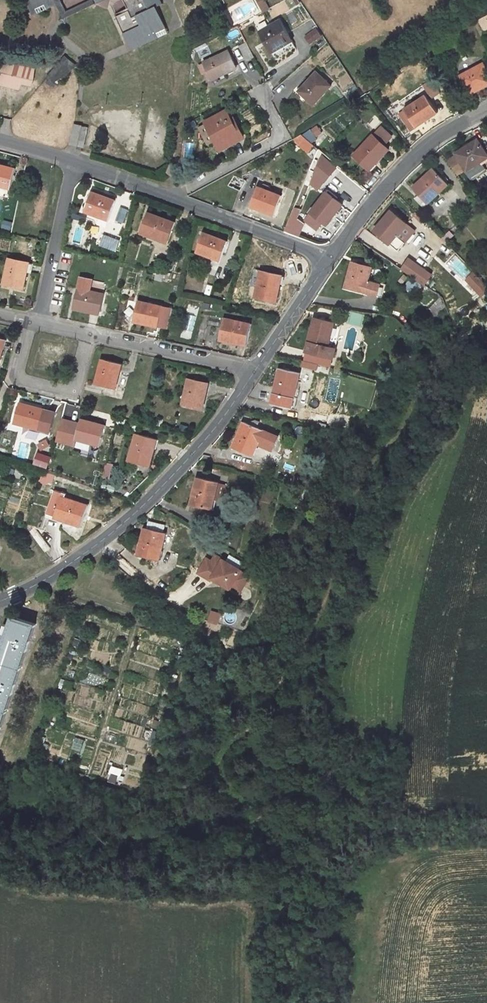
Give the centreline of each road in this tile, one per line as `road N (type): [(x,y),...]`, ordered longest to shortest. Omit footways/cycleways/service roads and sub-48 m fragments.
road 1 (residential): [(0,601),(42,581),(148,500),(255,372)]
road 2 (residential): [(72,161),(332,258)]
road 3 (residential): [(332,258),(388,185),(452,130),(486,112)]
road 4 (residential): [(88,335),(74,393),(14,377),(29,321)]
road 5 (residential): [(88,335),(255,372)]
road 6 (residential): [(72,161),(42,324)]
road 7 (residential): [(255,372),(332,258)]

